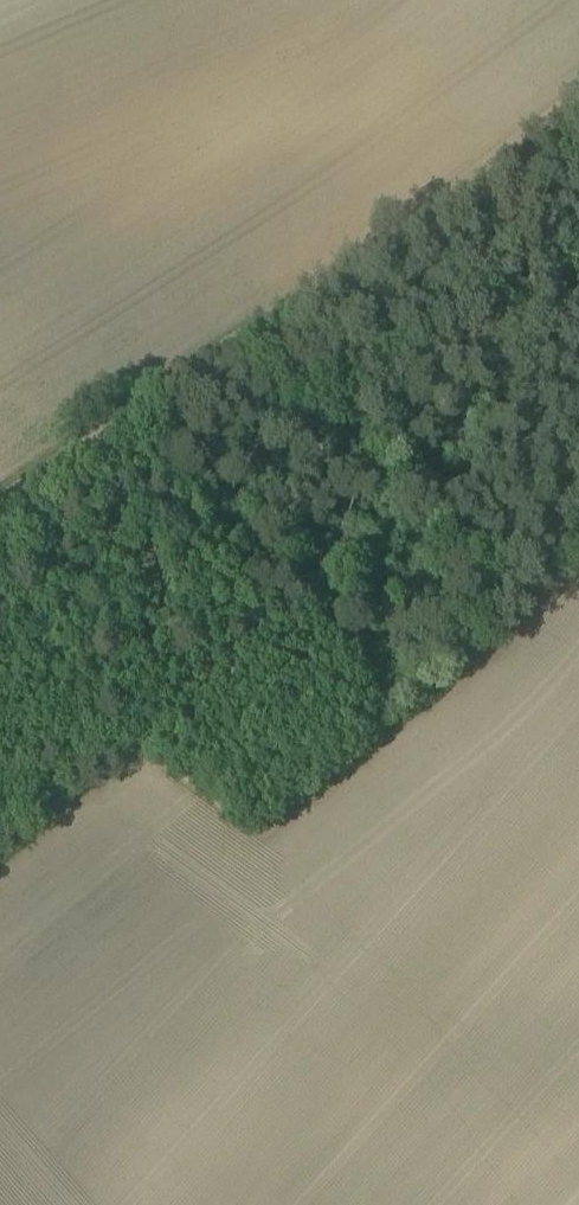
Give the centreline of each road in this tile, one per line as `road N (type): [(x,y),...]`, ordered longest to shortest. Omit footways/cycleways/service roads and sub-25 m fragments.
road 1 (track): [(0,499),(245,344),(578,92)]

